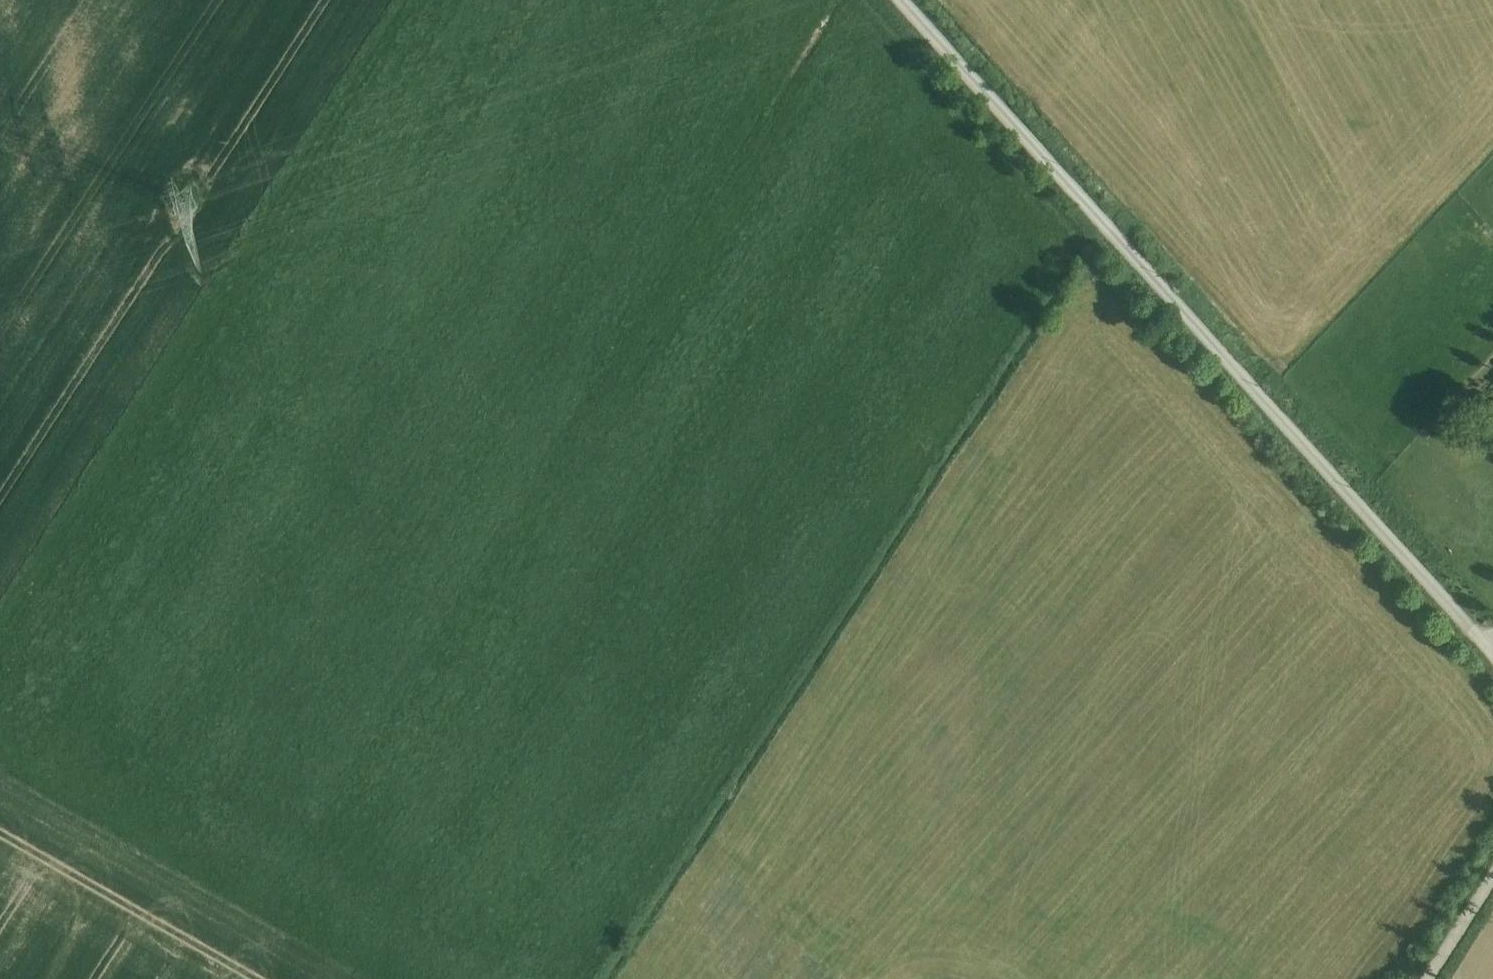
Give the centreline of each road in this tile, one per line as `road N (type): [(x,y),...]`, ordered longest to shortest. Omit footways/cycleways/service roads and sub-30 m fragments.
road 1 (unclassified): [(1492,649),(912,0)]
road 2 (unclassified): [(1492,878),(1428,978)]

